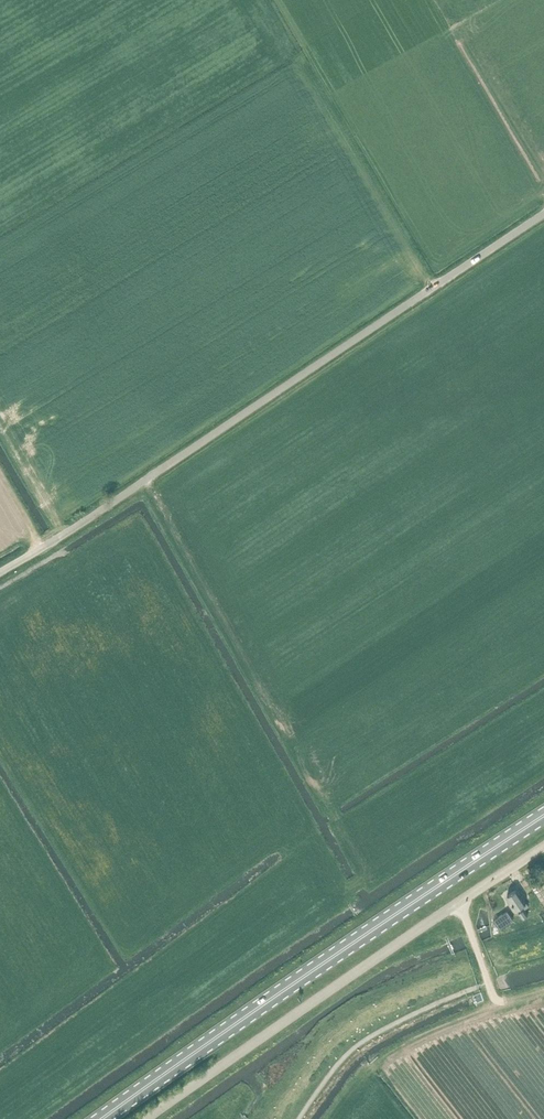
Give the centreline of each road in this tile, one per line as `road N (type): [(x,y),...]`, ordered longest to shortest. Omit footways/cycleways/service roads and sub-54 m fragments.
road 1 (unclassified): [(0,573),(543,213)]
road 2 (primary): [(103,1118),(543,816)]
road 3 (unclassified): [(151,1118),(543,847)]
road 4 (track): [(287,734),(146,479)]

